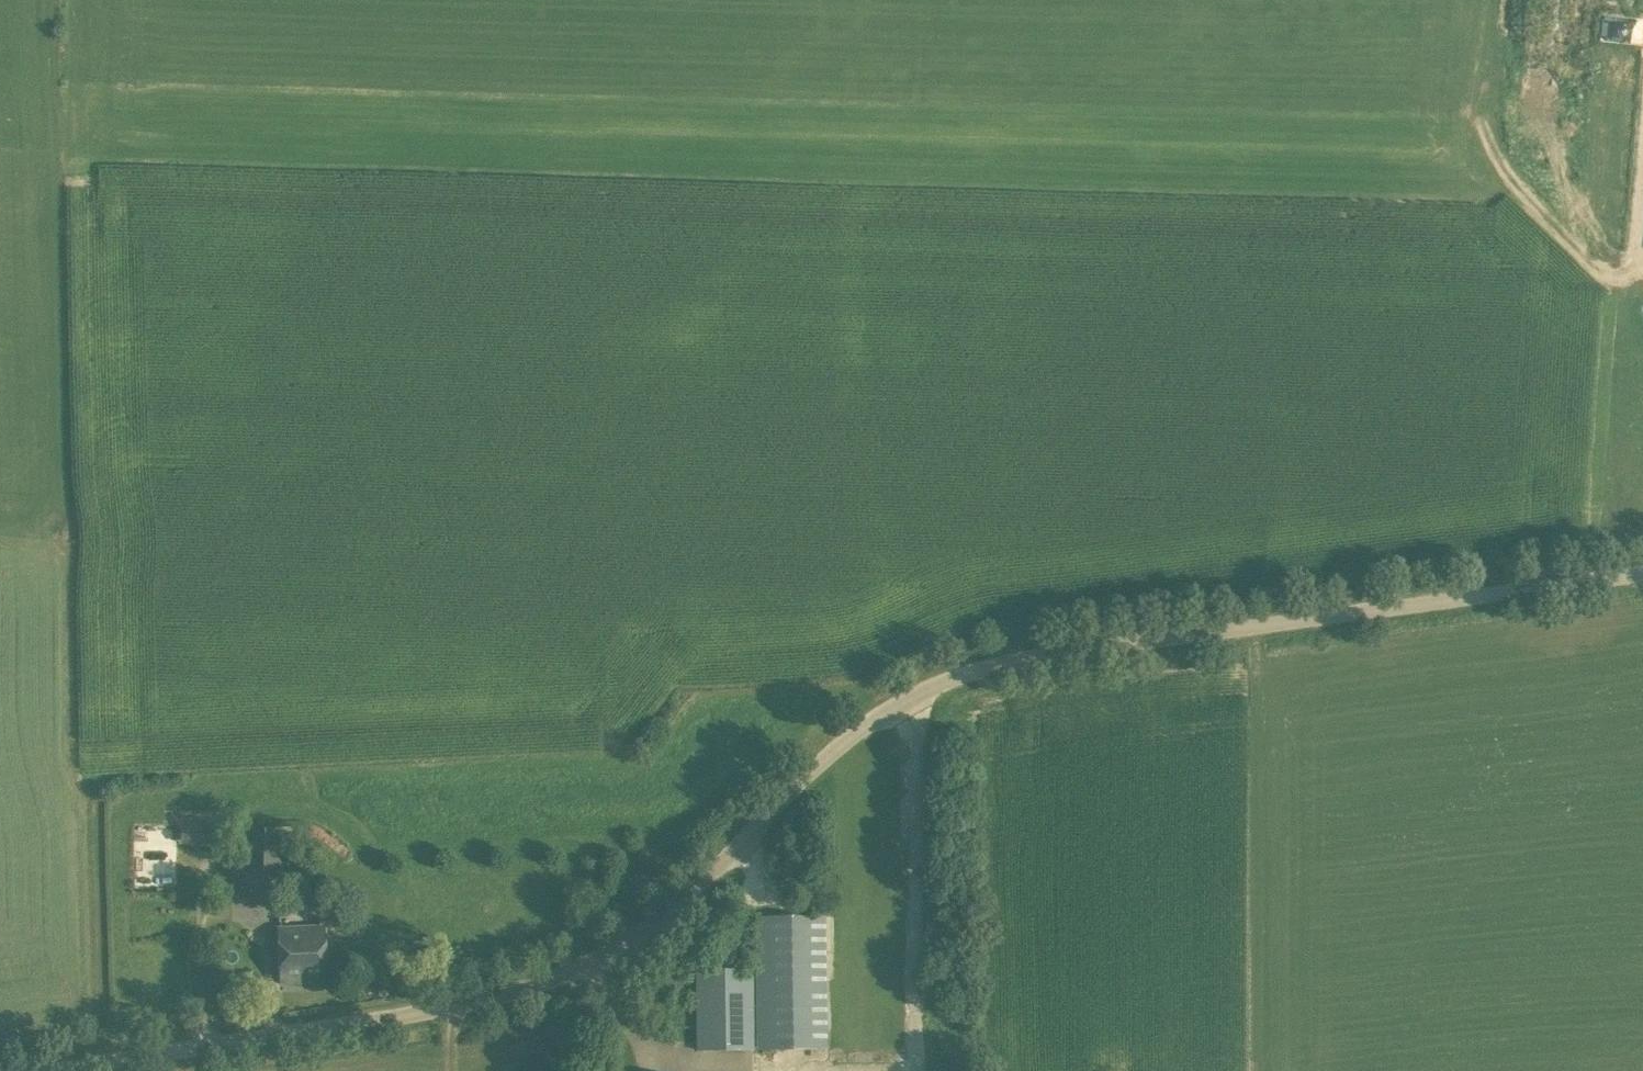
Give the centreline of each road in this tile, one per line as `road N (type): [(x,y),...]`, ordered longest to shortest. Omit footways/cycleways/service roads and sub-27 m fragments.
road 1 (unclassified): [(32,1070),(481,1004),(566,975),(696,882),(854,730),(957,673),(1080,647),(1642,573)]

